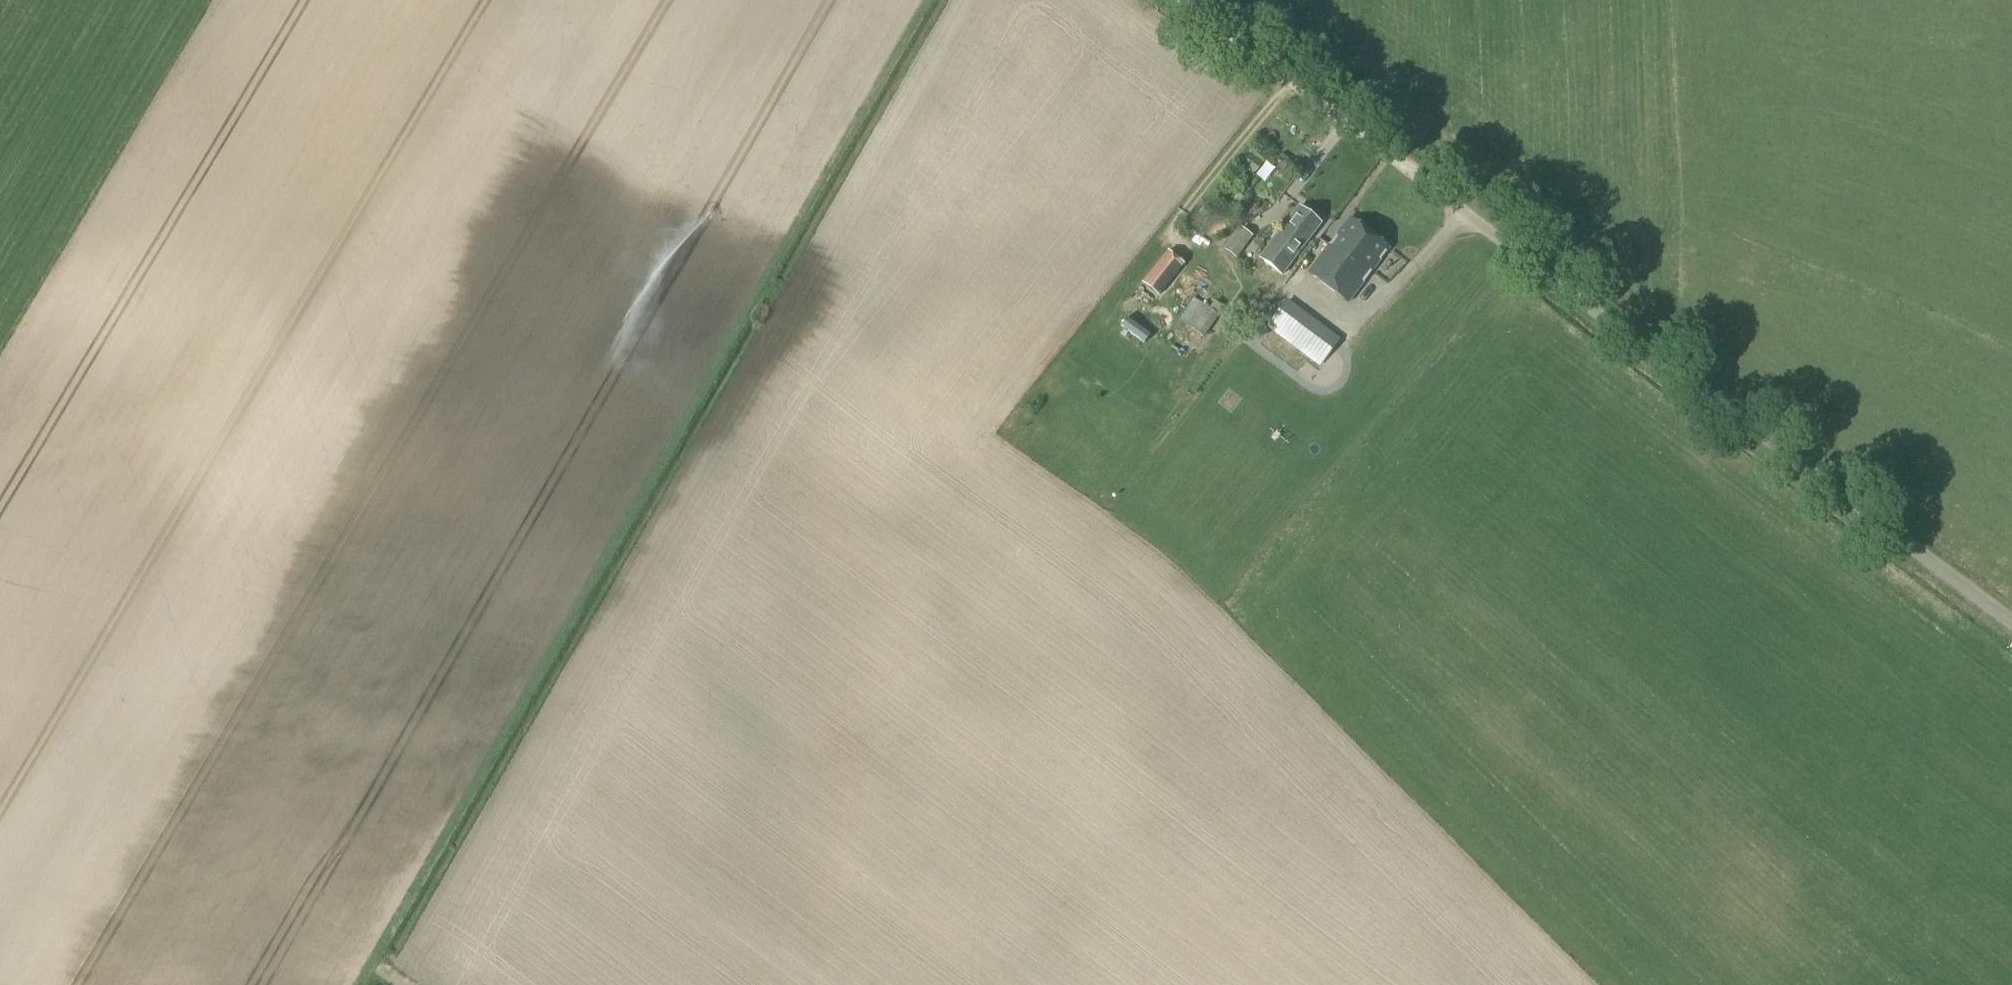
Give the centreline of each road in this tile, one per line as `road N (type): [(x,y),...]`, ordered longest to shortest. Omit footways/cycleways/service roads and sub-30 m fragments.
road 1 (unclassified): [(2011,613),(1428,169)]
road 2 (track): [(1428,169),(1190,0)]

